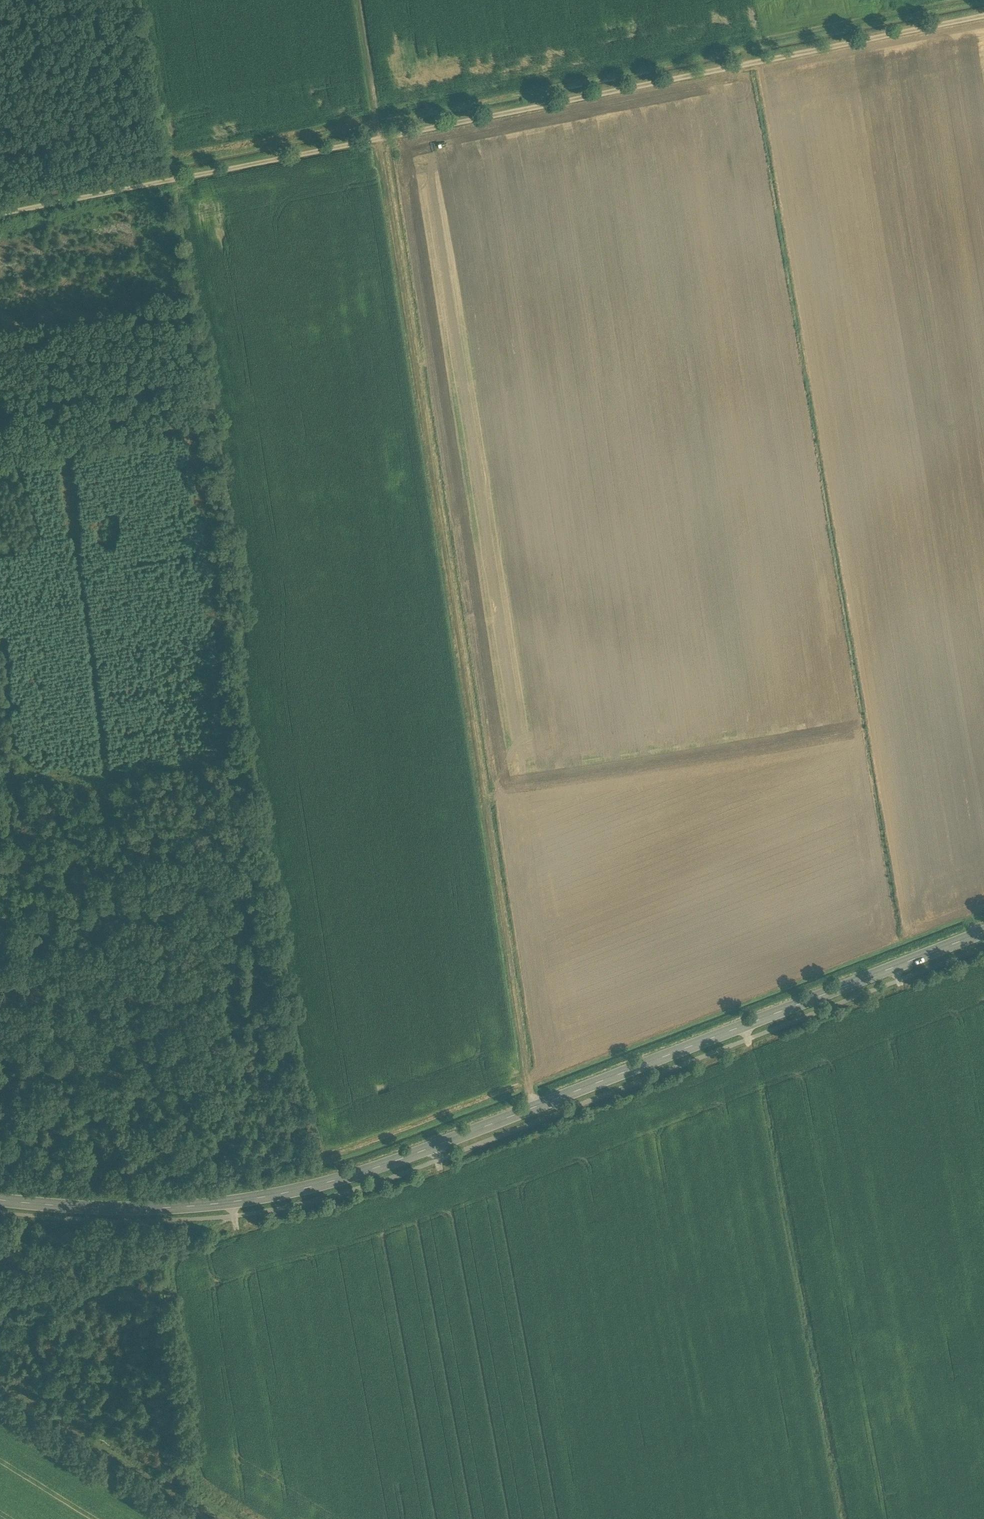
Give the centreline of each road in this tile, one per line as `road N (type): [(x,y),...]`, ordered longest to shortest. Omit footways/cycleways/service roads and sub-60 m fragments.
road 1 (secondary): [(983,930),(295,1189),(163,1207),(0,1199)]
road 2 (track): [(983,15),(0,214)]

